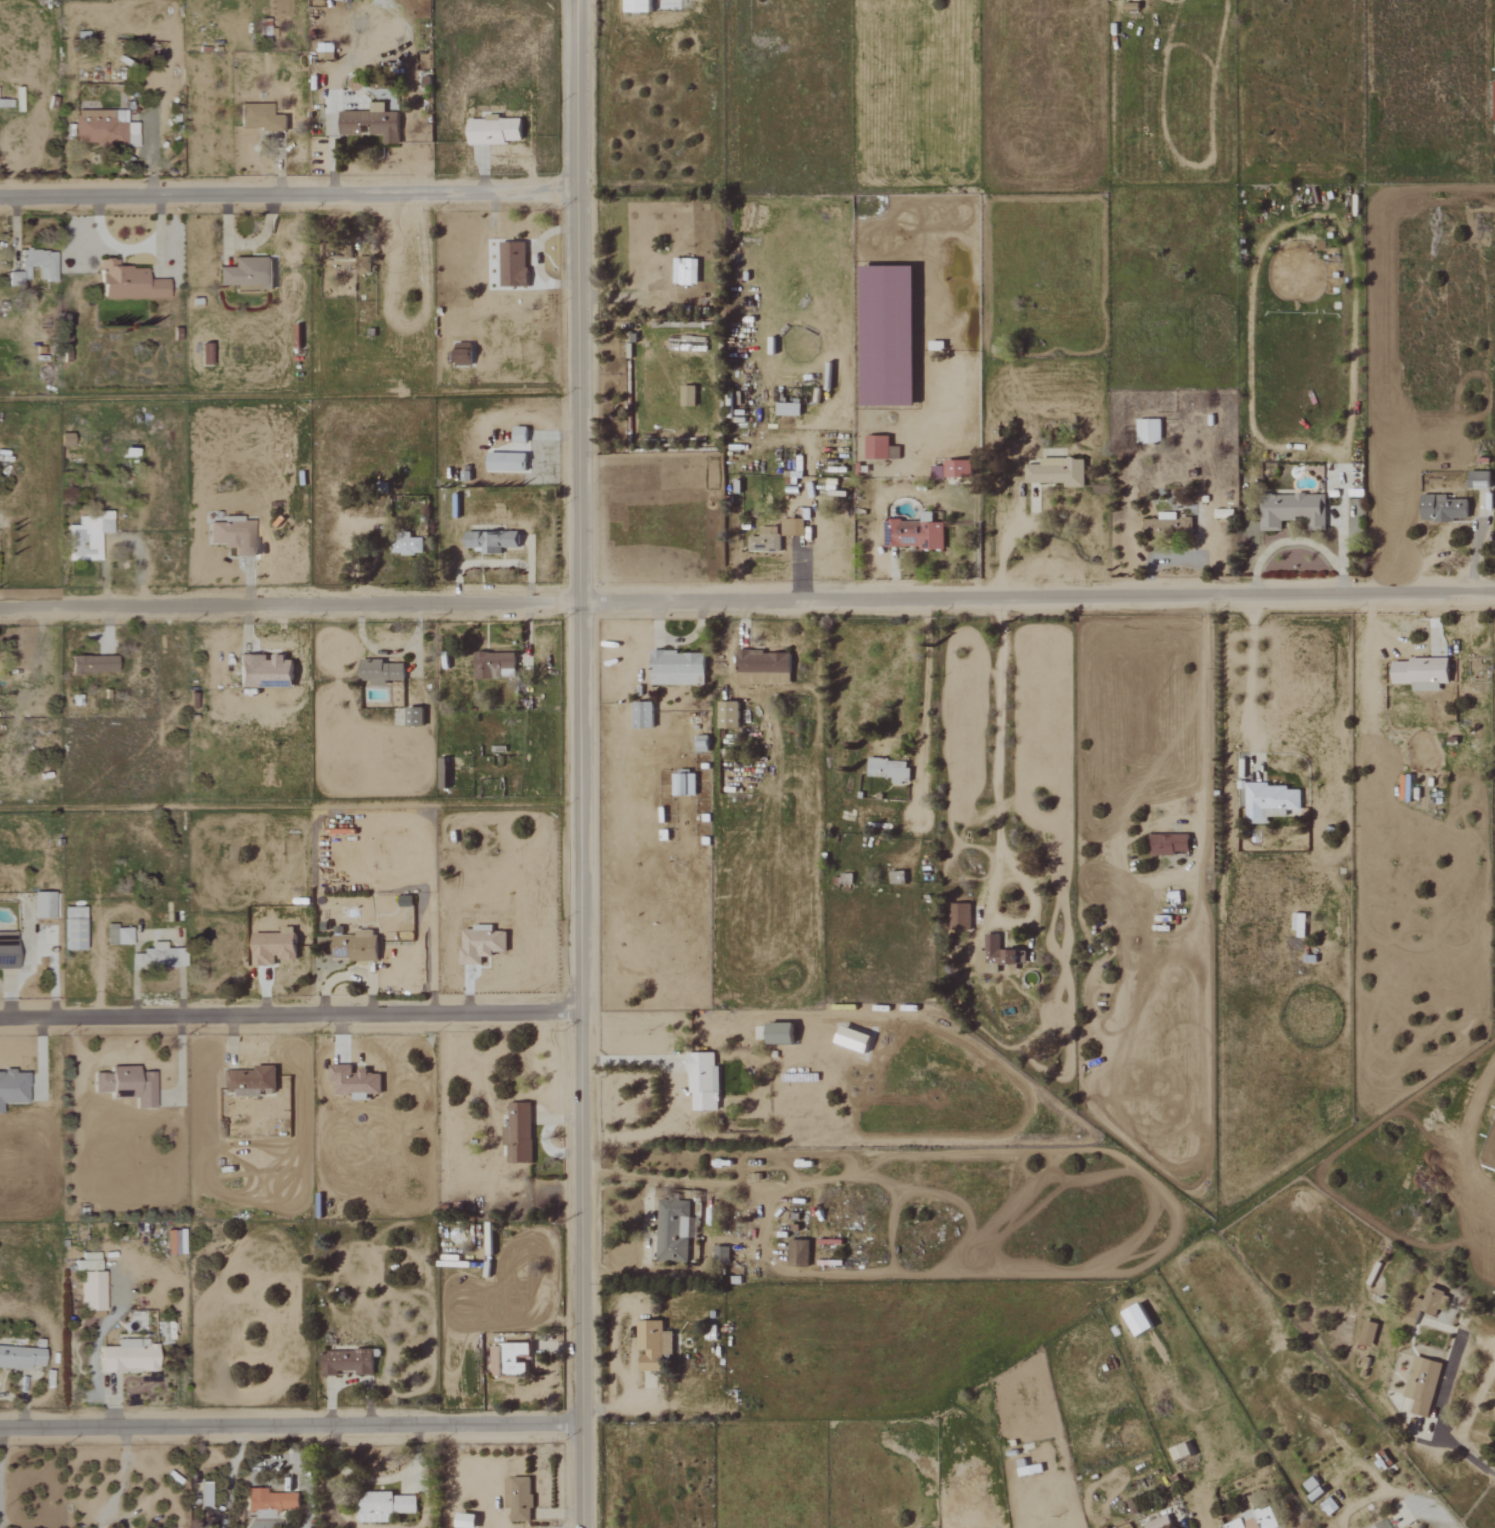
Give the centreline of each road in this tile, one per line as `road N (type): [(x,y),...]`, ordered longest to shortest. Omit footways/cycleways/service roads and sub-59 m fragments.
road 1 (tertiary): [(583,1527),(574,0)]
road 2 (residential): [(580,602),(1494,594)]
road 3 (residential): [(0,1430),(582,1425)]
road 4 (residential): [(0,1019),(581,1011)]
road 5 (residential): [(0,609),(580,602)]
road 6 (residential): [(0,195),(574,190)]

